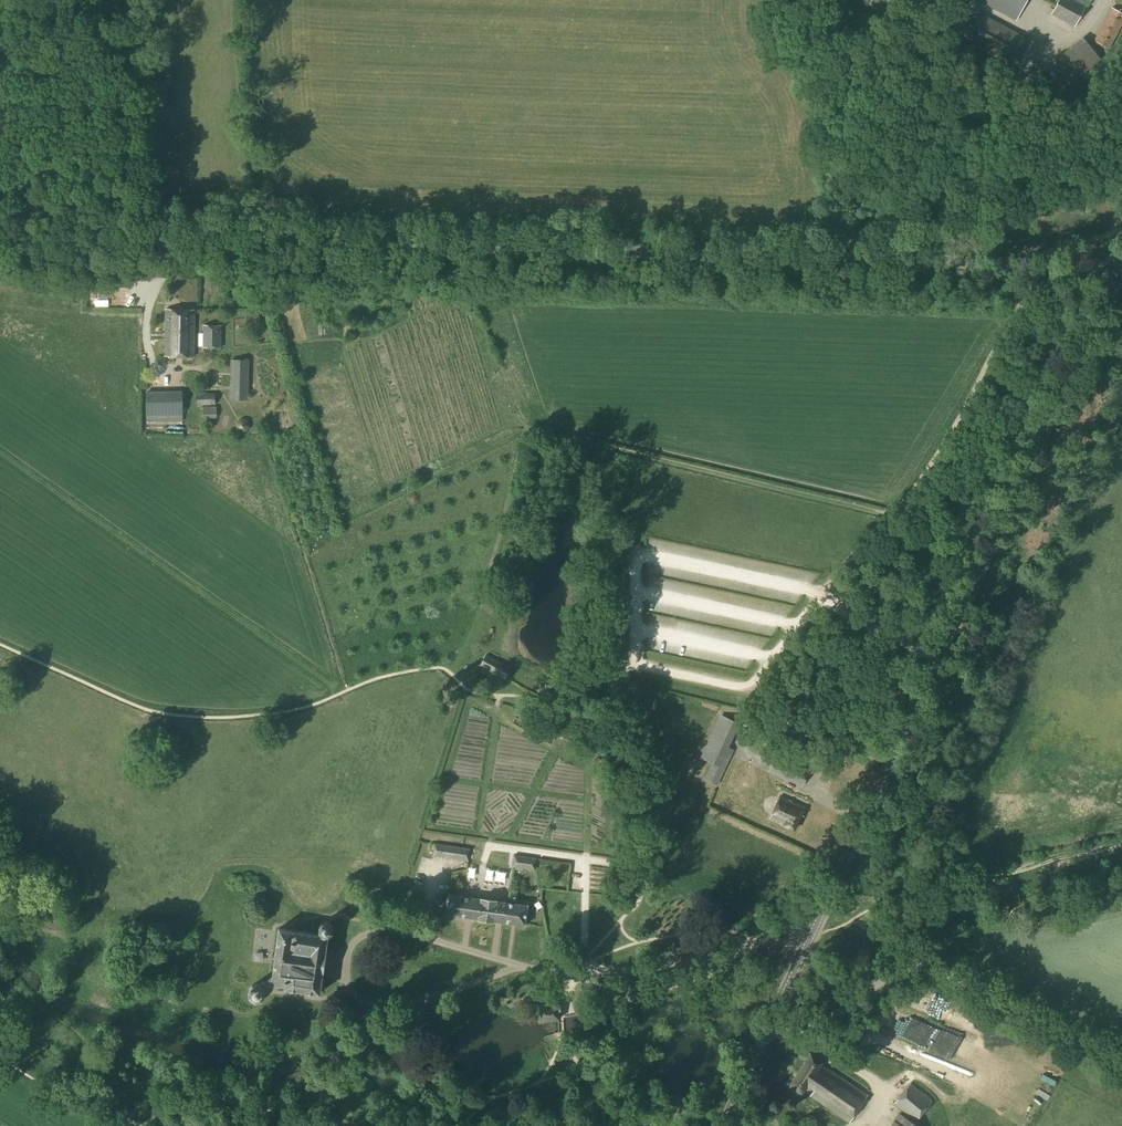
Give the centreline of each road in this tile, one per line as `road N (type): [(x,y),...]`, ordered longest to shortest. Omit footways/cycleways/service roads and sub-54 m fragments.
road 1 (tertiary): [(1117,268),(0,233)]
road 2 (tertiary): [(771,1027),(1117,268)]
road 3 (track): [(0,451),(341,694)]
road 4 (unclassified): [(1121,1067),(926,969),(892,975),(818,1026),(771,1027)]

